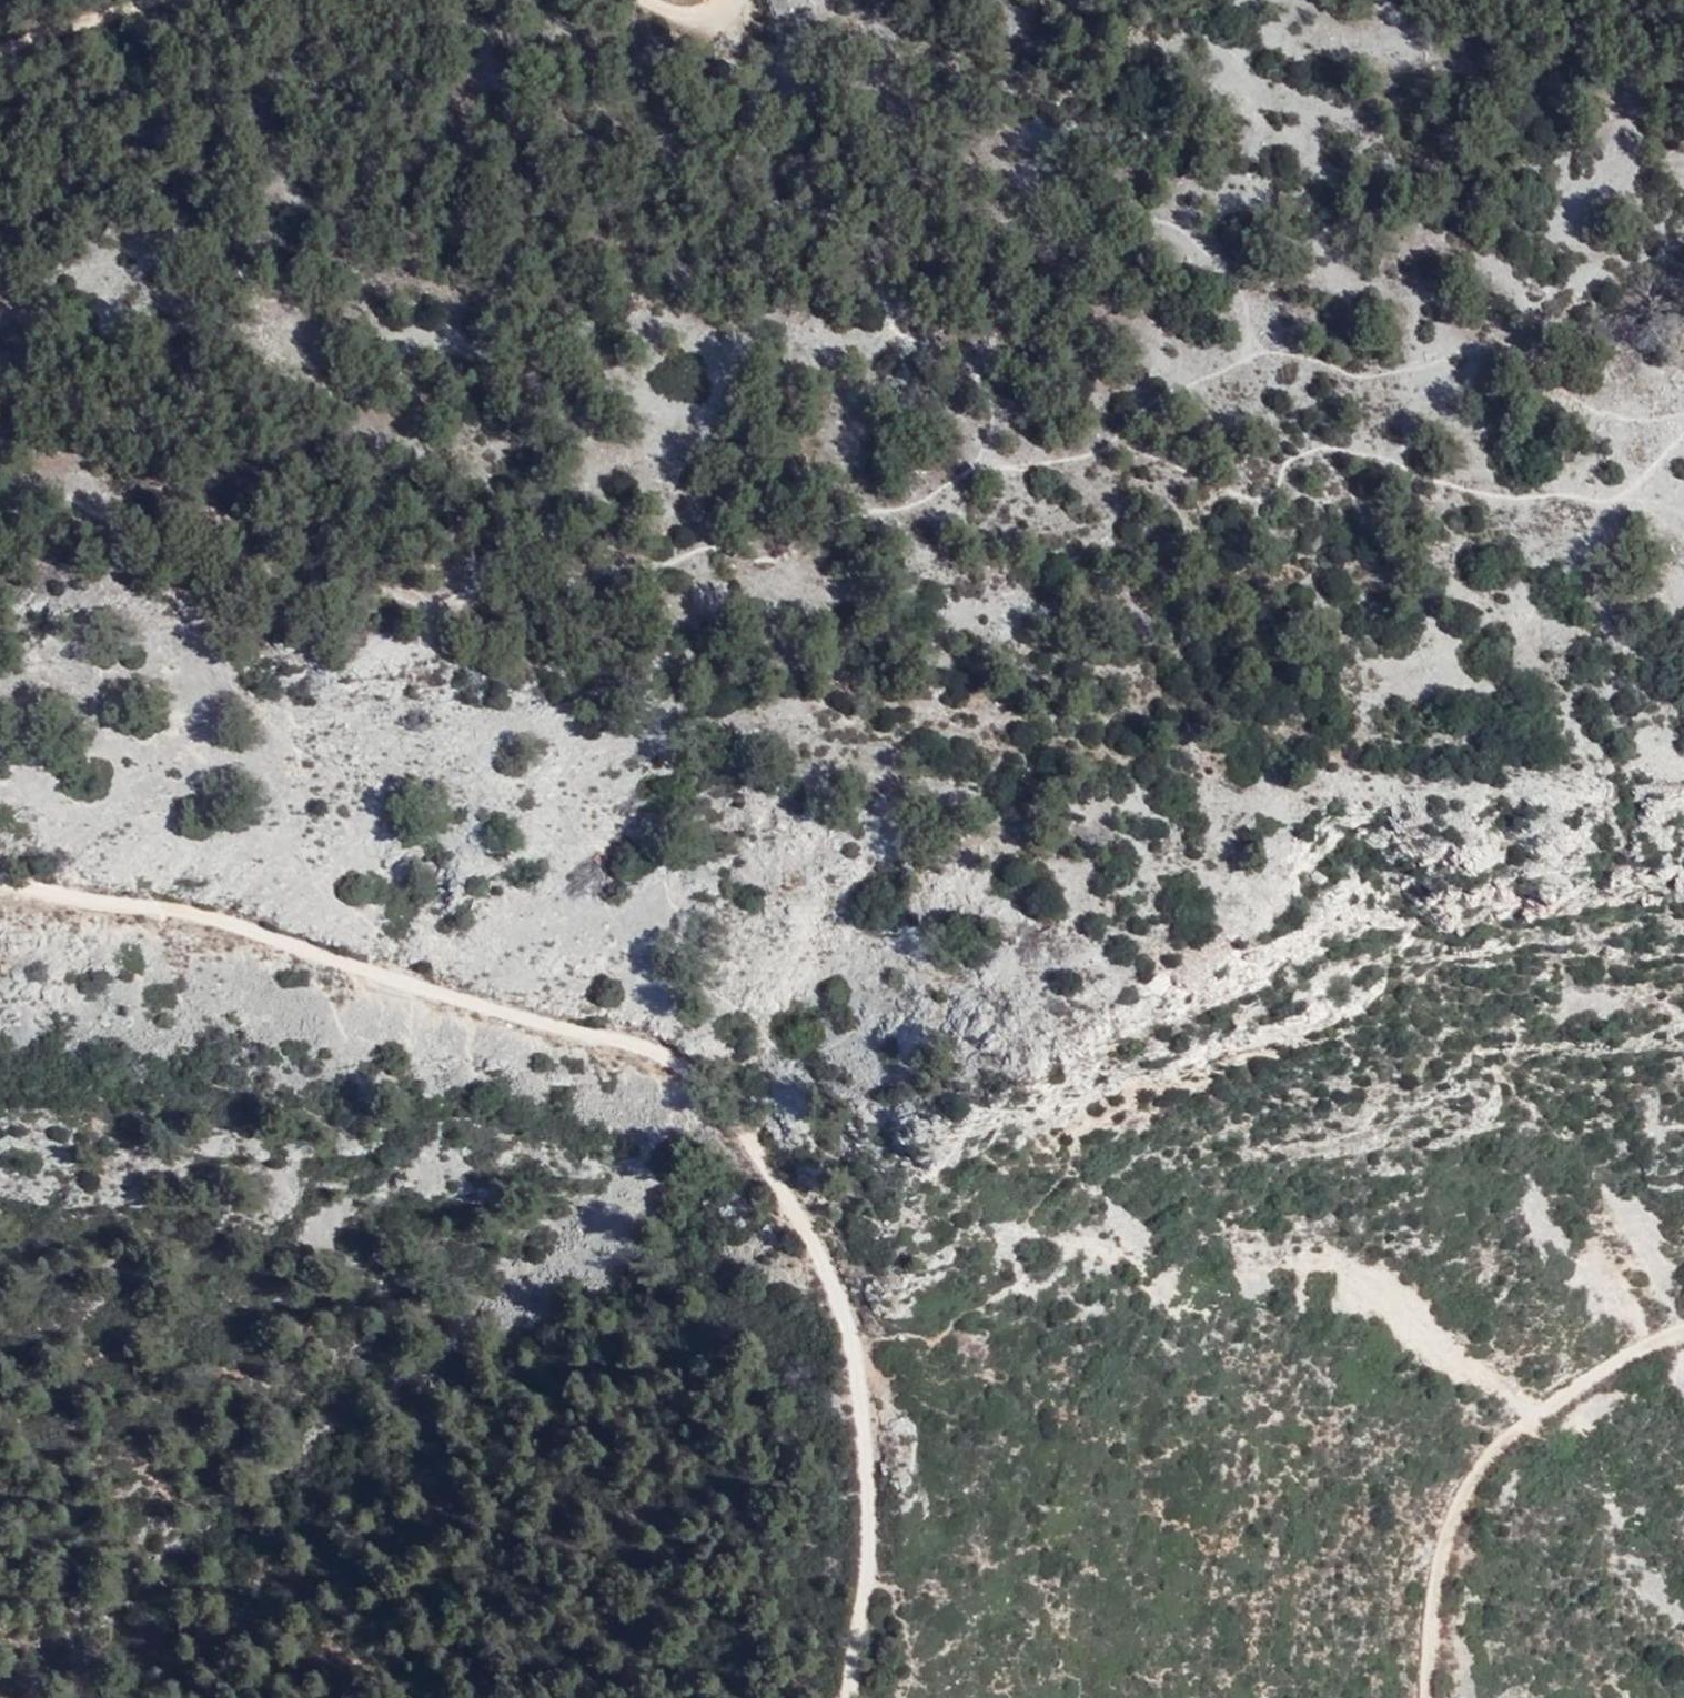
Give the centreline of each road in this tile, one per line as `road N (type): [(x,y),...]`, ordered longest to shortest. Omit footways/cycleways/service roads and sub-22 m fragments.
road 1 (track): [(860,1697),(881,1550),(873,1368),(811,1199),(699,1049),(443,969),(0,873)]
road 2 (track): [(1683,1330),(1619,1363),(1502,1456),(1448,1532),(1432,1626),(1433,1697)]
road 3 (track): [(0,47),(145,0)]

